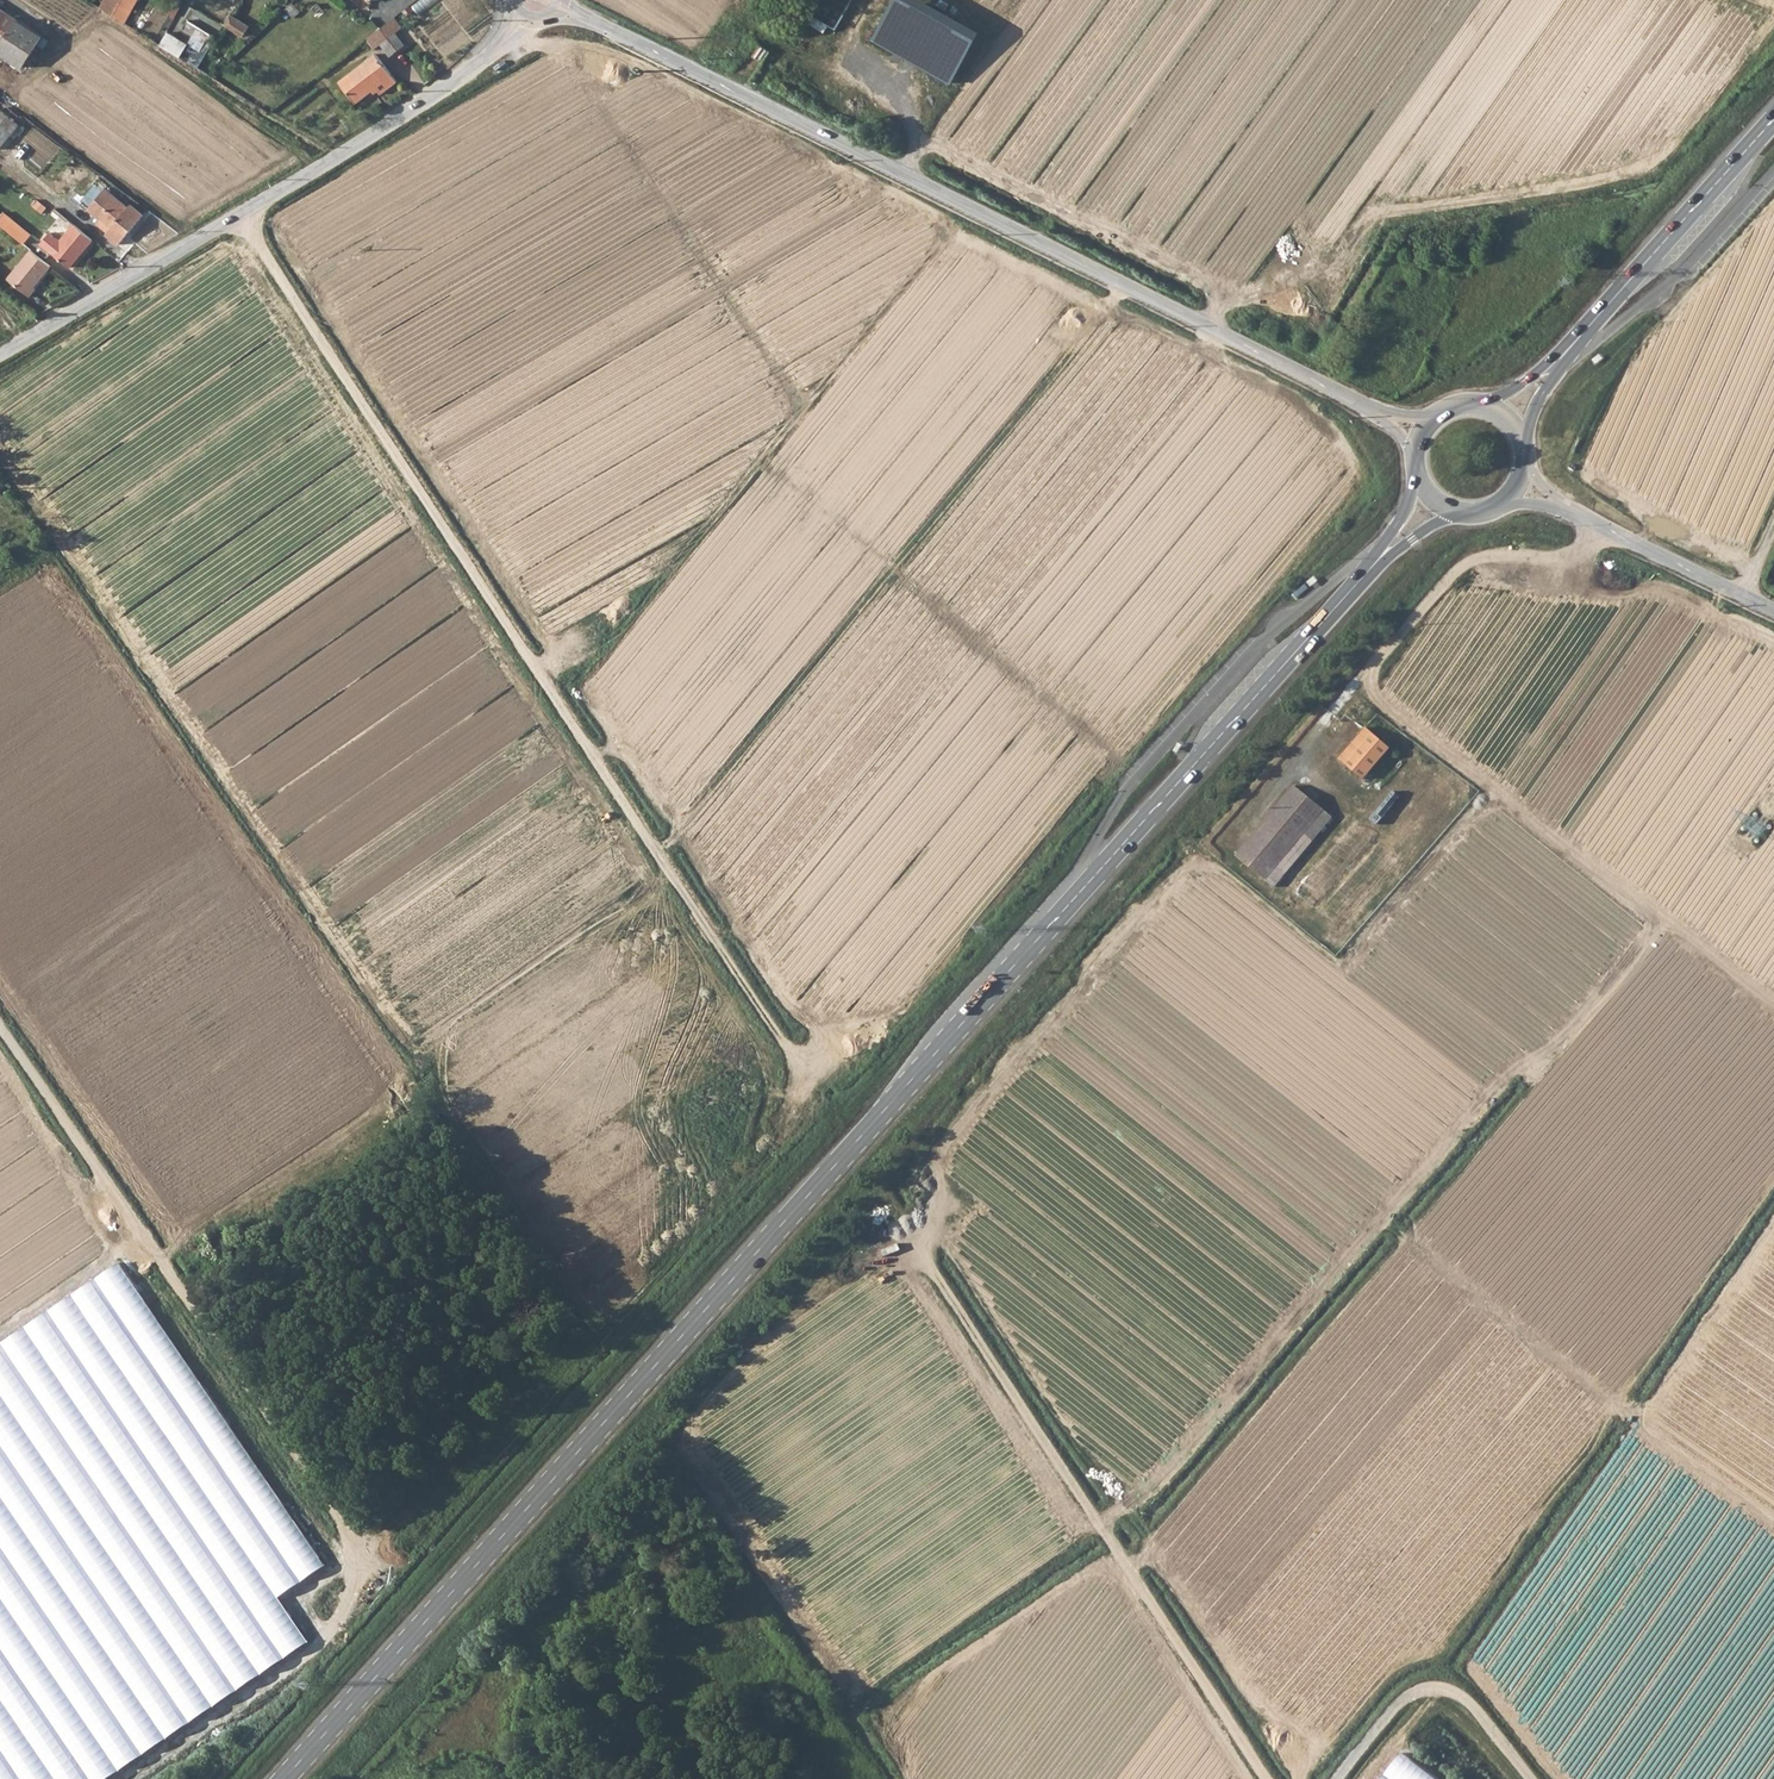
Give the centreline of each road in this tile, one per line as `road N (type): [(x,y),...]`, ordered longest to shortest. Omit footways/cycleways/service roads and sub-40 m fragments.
road 1 (secondary): [(286,1778),(1385,555)]
road 2 (track): [(1270,1778),(934,1268),(925,1219),(958,1140),(1172,886),(1186,878),(1228,884),(1326,957),(1347,959),(1492,794)]
road 3 (track): [(804,1068),(245,213)]
road 4 (tertiary): [(556,8),(1385,416)]
road 5 (track): [(344,1615),(365,1559),(0,1026)]
road 6 (track): [(1227,298),(1337,265),(1375,214),(1567,187),(1643,165),(1679,139),(1773,17)]
road 7 (unclassified): [(0,356),(245,213),(496,51),(522,15)]
road 8 (track): [(1366,675),(1492,794),(1773,1010)]
road 9 (track): [(1601,528),(1575,559),(1497,554),(1458,570),(1219,845)]
road 10 (track): [(1773,1234),(1642,1428),(1773,1521)]
road 11 (track): [(1209,331),(1227,298),(916,137)]
road 12 (secondary): [(1565,351),(1773,120)]
road 13 (track): [(905,178),(916,137),(849,57),(877,0)]
road 14 (tertiary): [(1560,506),(1742,598)]

